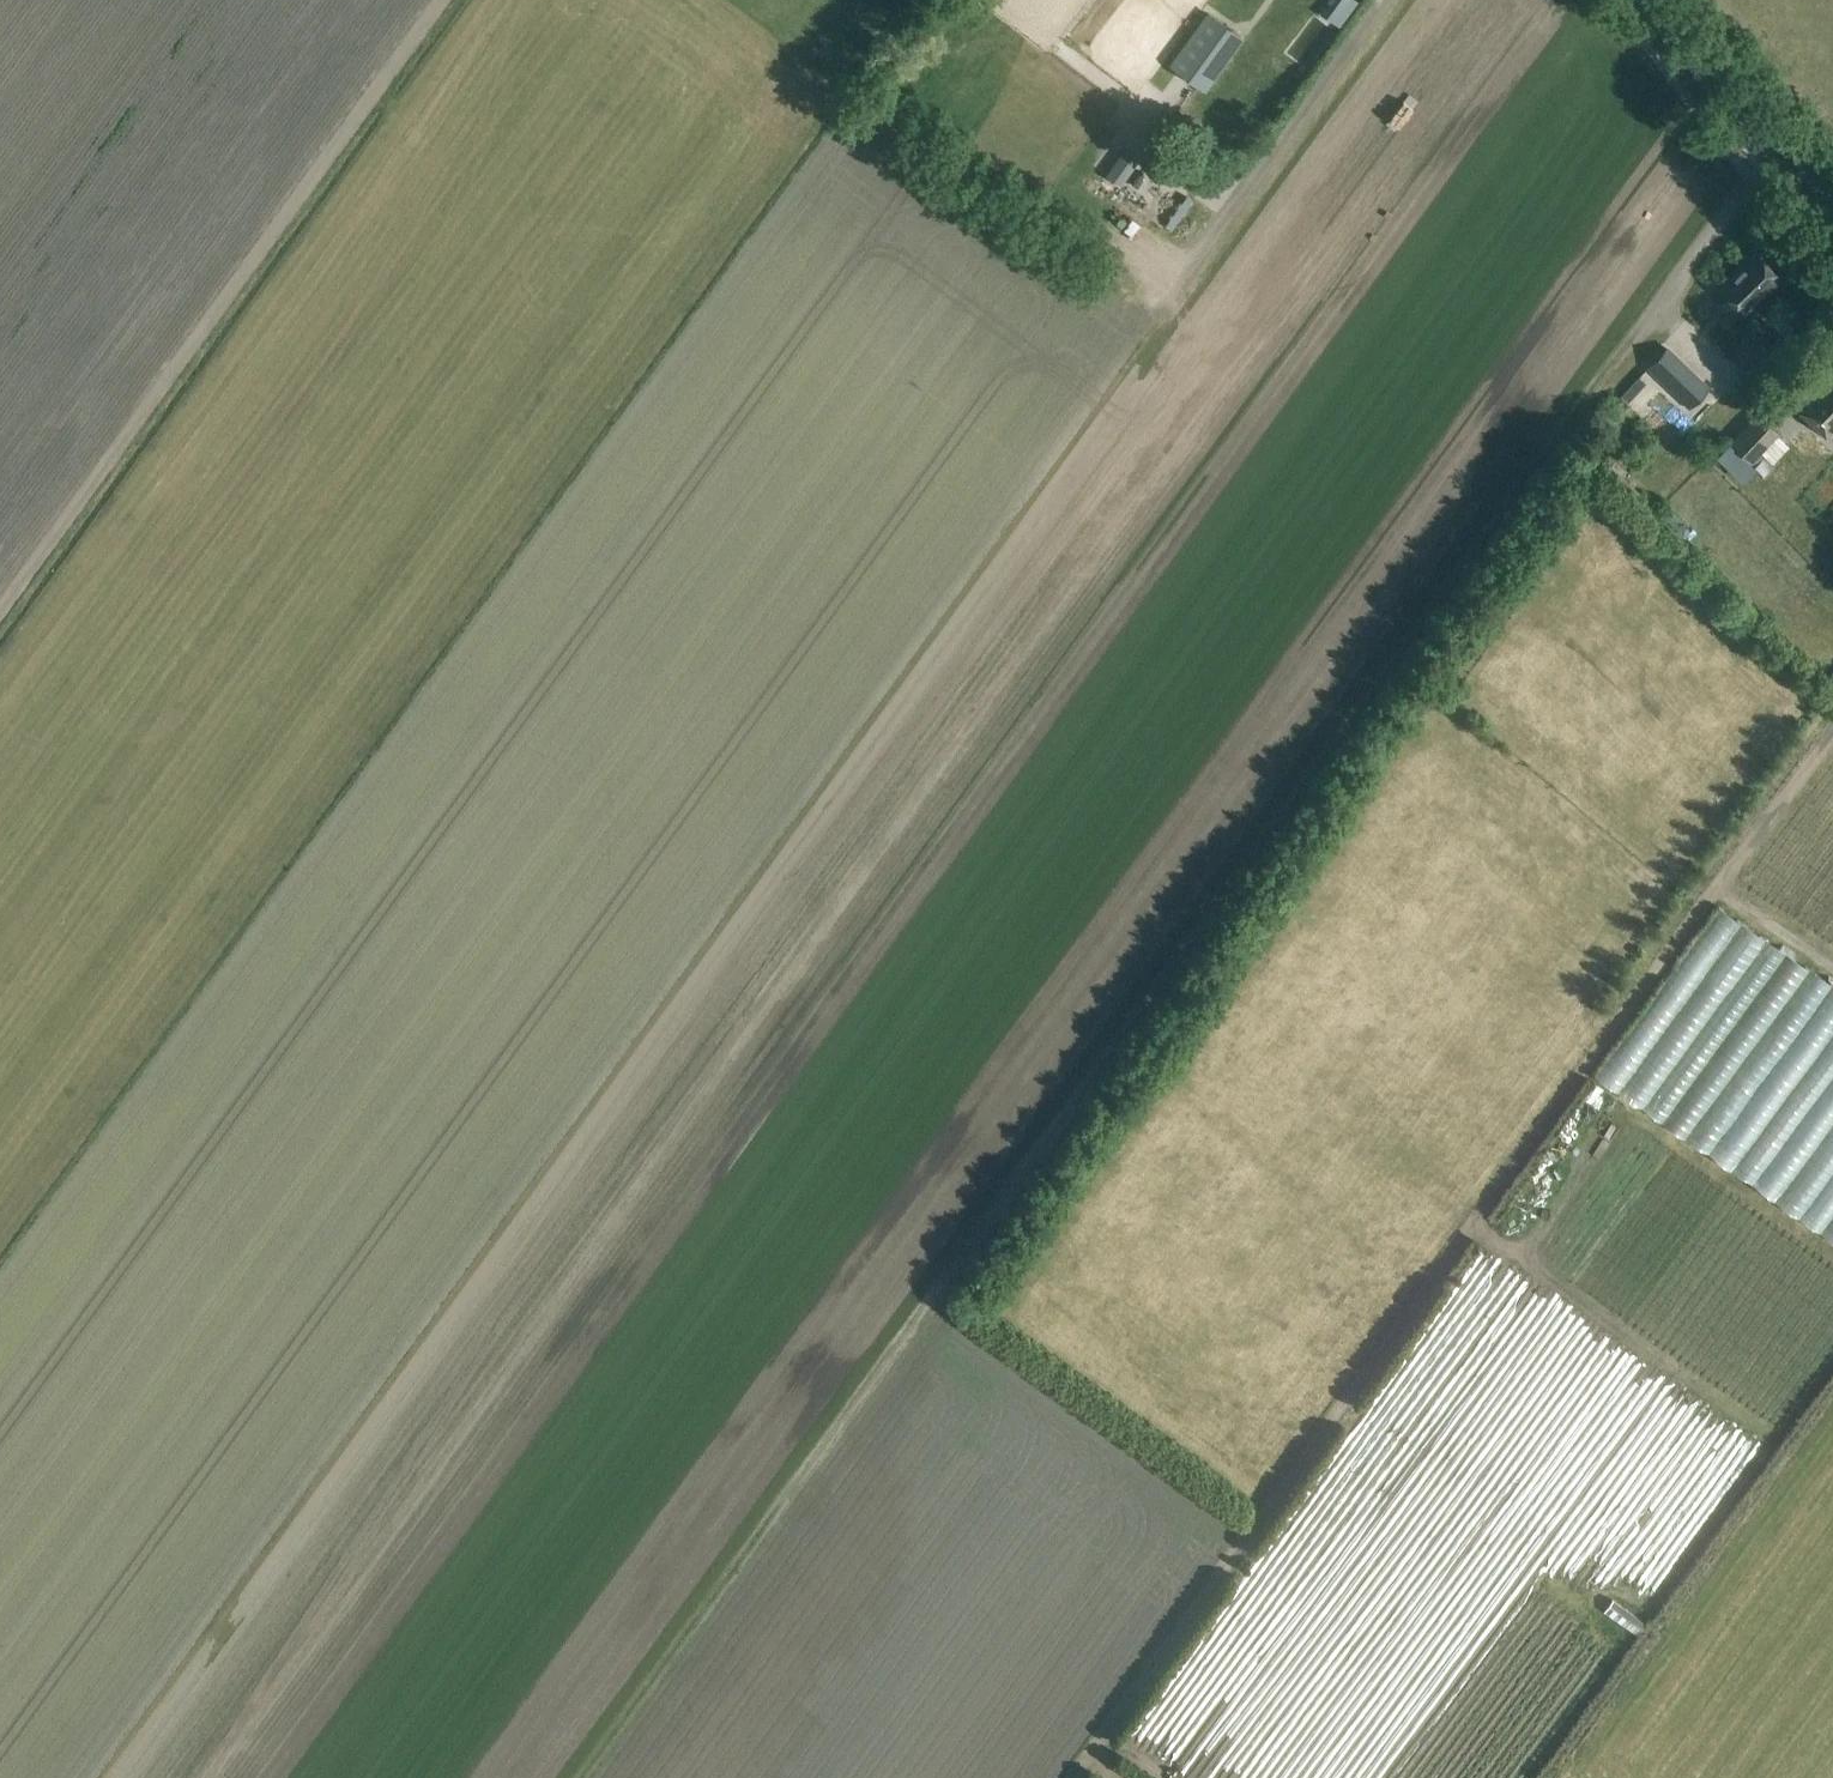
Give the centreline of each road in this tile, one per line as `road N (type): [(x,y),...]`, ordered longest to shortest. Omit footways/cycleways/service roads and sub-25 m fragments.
road 1 (track): [(0,608),(439,0)]
road 2 (tertiary): [(1832,220),(1650,0)]

